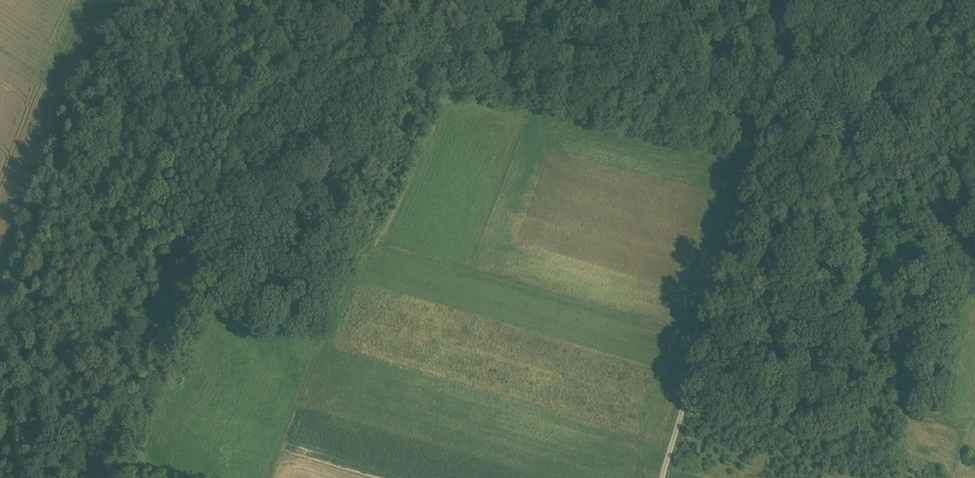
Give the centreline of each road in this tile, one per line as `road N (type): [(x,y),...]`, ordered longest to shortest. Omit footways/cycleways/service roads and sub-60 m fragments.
road 1 (track): [(270,477),(368,240),(705,339)]
road 2 (track): [(973,429),(700,353)]
road 3 (track): [(760,139),(974,176)]
road 4 (track): [(760,139),(761,168),(705,339)]
road 5 (track): [(0,286),(64,124)]
road 6 (track): [(705,339),(662,477)]
road 7 (track): [(717,0),(756,134)]

